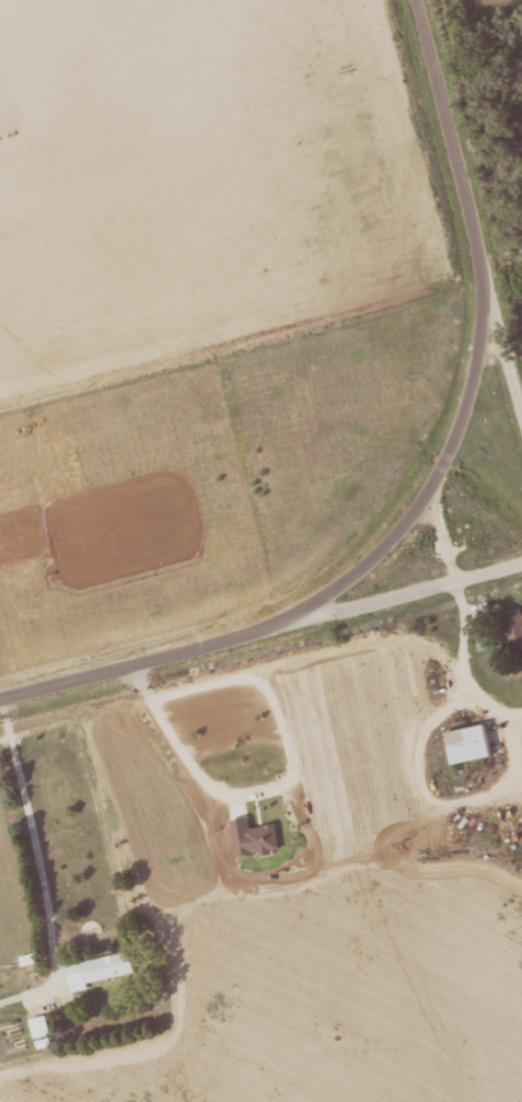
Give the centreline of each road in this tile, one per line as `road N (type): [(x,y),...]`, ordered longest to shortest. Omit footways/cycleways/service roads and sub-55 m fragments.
road 1 (tertiary): [(0,697),(275,627),(348,580),(409,523),(446,460),(474,376)]
road 2 (tertiary): [(474,376),(484,239),(420,0)]
road 3 (track): [(521,567),(275,627)]
road 4 (residential): [(521,384),(484,239)]

